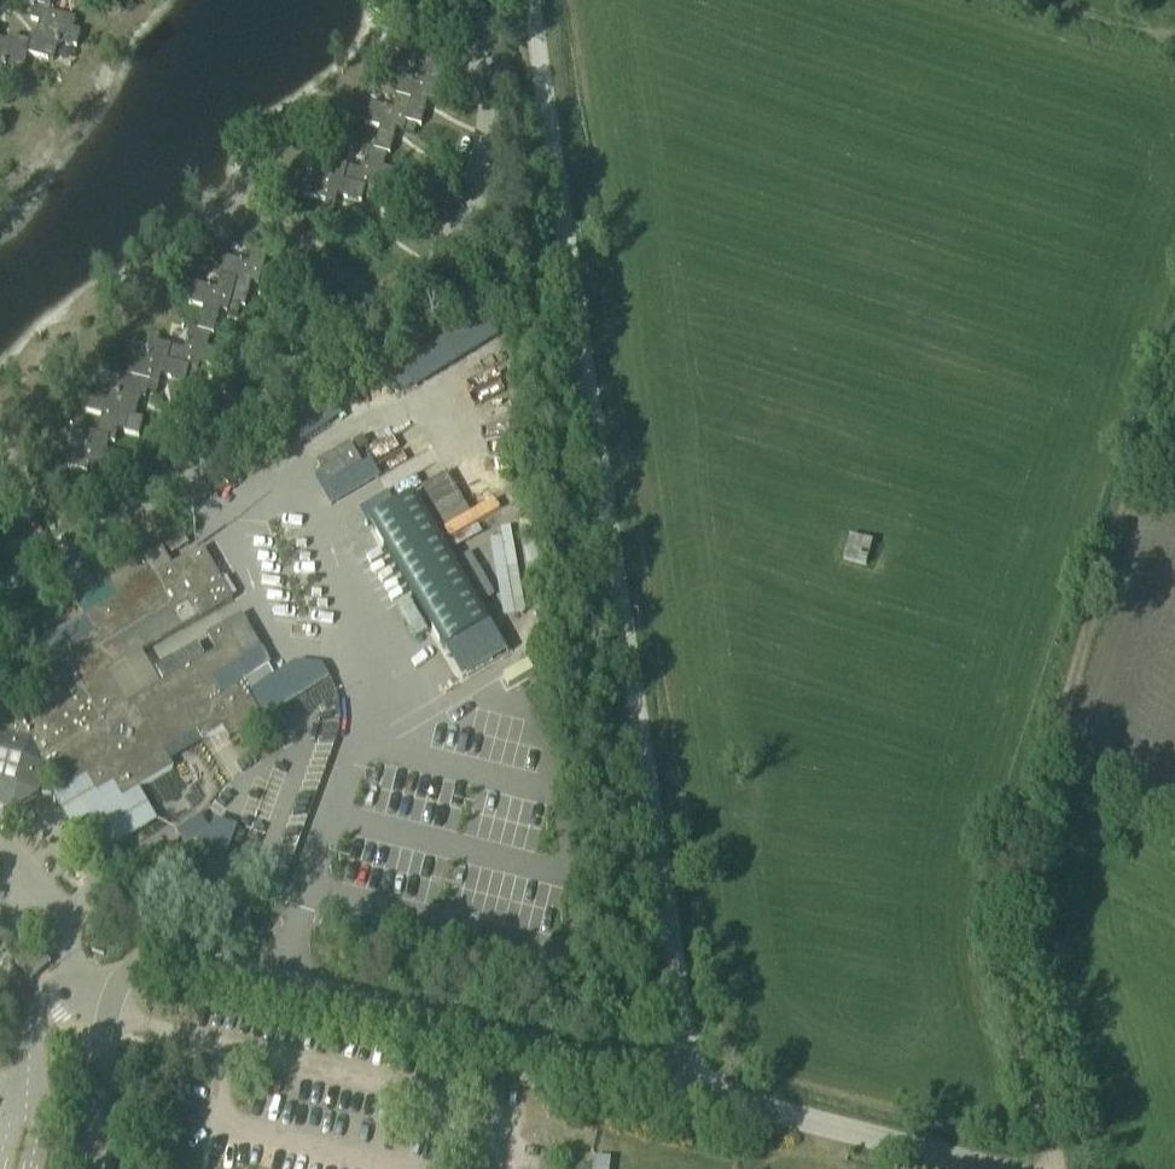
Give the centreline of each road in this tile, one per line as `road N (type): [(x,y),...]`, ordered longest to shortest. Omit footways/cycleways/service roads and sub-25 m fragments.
road 1 (unclassified): [(532,0),(698,1098)]
road 2 (track): [(1057,1168),(997,952),(999,918),(1014,839),(1174,349)]
road 3 (unclassified): [(698,1098),(176,956),(144,961),(110,995),(101,1034),(95,1168)]
road 4 (unclassified): [(983,1168),(698,1098)]
road 5 (track): [(1174,45),(1041,0)]

